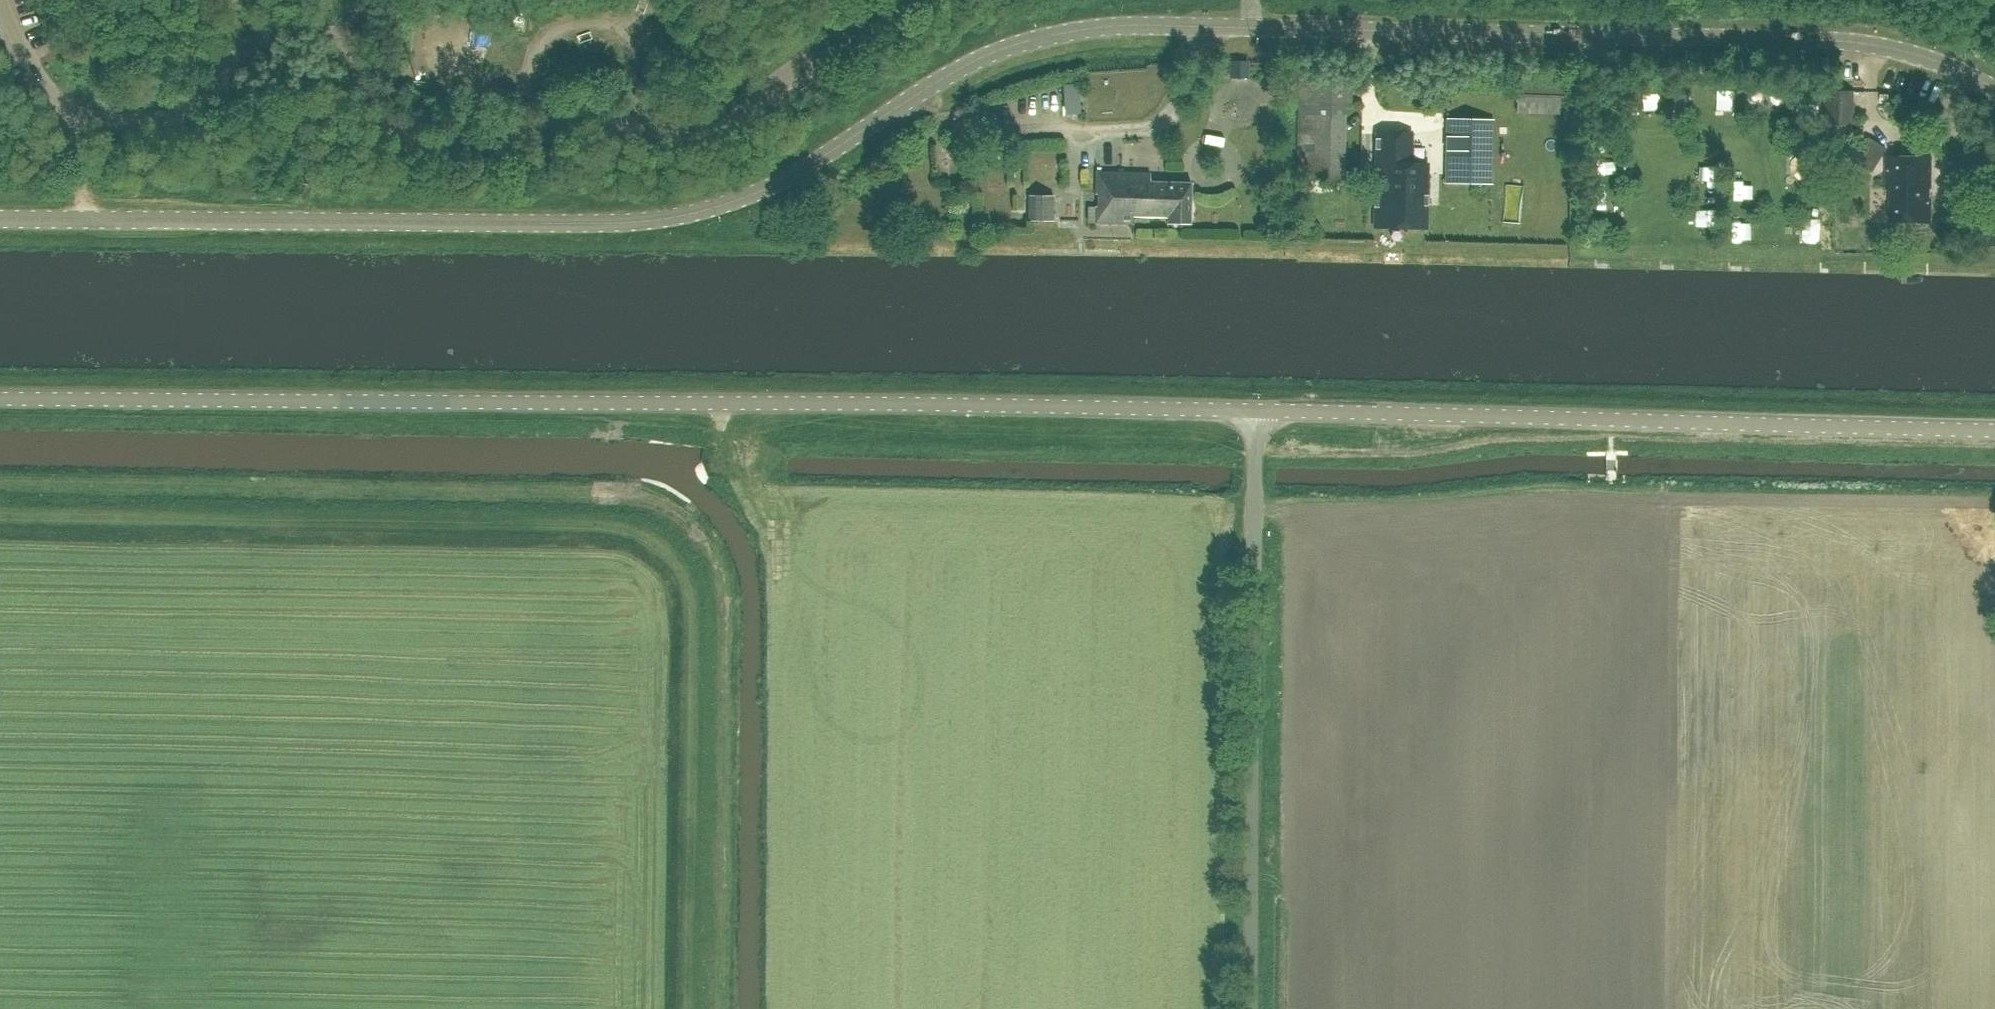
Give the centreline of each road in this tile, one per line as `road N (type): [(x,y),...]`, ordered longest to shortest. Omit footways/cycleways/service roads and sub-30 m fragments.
road 1 (tertiary): [(1994,91),(1888,48),(1826,41),(1116,25),(1017,44),(795,173),(736,200),(641,224),(0,217)]
road 2 (tertiary): [(0,398),(1254,410)]
road 3 (tertiary): [(1254,410),(1994,430)]
road 4 (unclassified): [(1250,1008),(1254,410)]

